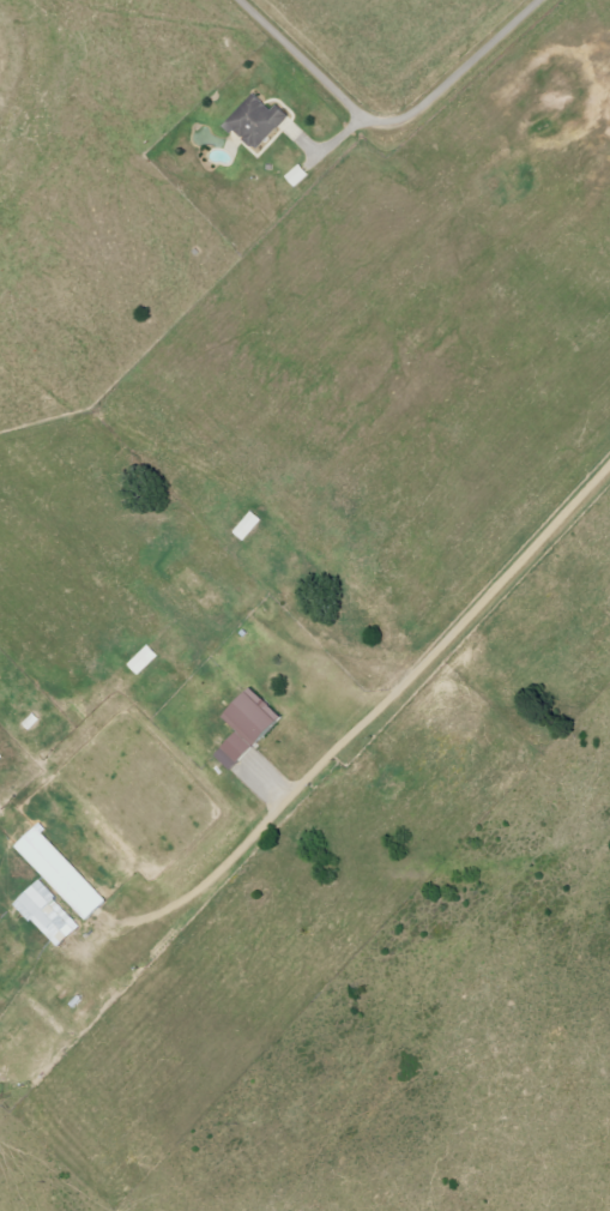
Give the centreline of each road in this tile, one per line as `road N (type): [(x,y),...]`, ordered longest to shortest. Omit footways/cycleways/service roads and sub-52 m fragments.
road 1 (residential): [(609,467),(210,892),(162,918)]
road 2 (residential): [(544,0),(428,108),(393,129),(348,106),(244,0)]
road 3 (residential): [(418,671),(344,663),(255,619)]

